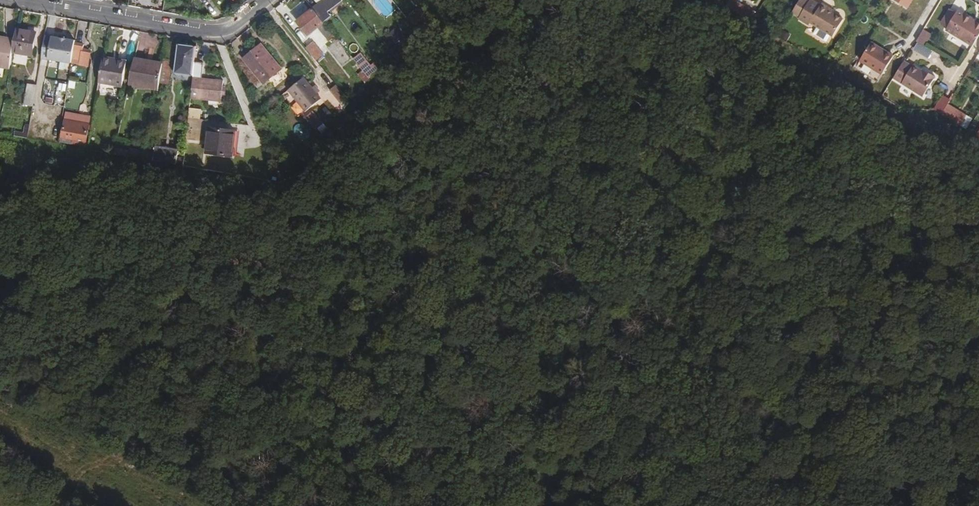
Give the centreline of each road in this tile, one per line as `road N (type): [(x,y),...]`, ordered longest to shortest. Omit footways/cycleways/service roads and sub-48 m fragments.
road 1 (residential): [(26,0),(213,32),(235,26),(267,0)]

